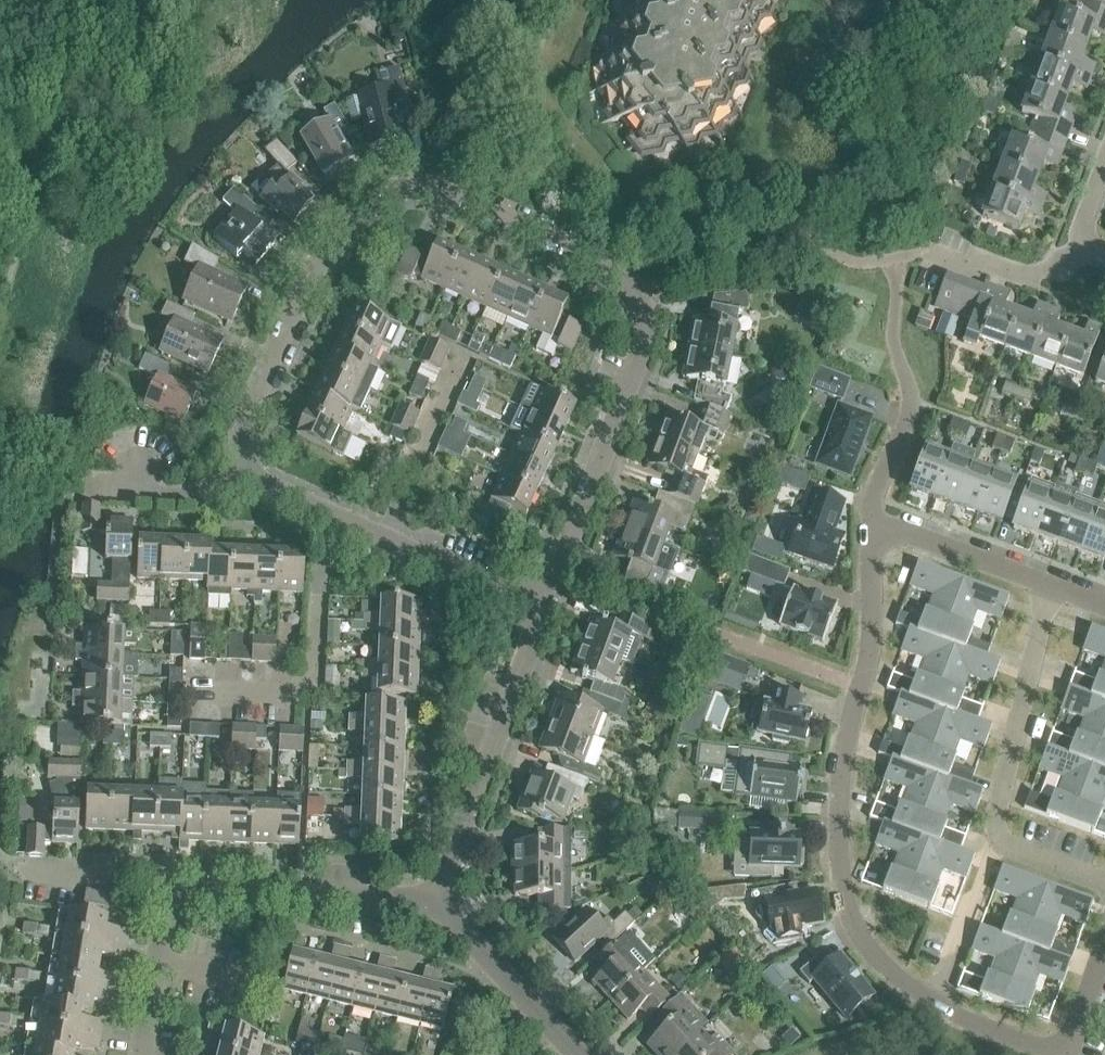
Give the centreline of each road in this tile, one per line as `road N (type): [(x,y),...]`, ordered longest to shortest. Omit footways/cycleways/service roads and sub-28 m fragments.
road 1 (residential): [(252,469),(248,413),(303,295),(391,202),(440,195),(583,253),(645,293),(655,321),(550,592)]
road 2 (residential): [(873,526),(873,652),(850,732),(841,866),(856,928),(890,975),(933,1008)]
road 3 (residential): [(429,895),(213,885),(183,898),(155,956),(142,1054)]
road 4 (residential): [(429,895),(550,592)]
road 5 (residential): [(550,592),(327,513),(252,469)]
road 6 (residential): [(1046,587),(998,842)]
road 7 (residential): [(901,279),(894,329),(912,414),(876,496),(873,526)]
road 8 (residential): [(933,1008),(967,1026),(1061,1048),(1074,1036),(1104,952)]
road 9 (residential): [(577,1054),(429,895)]
road 10 (residential): [(1046,587),(873,526)]
road 11 (residential): [(998,842),(933,1008)]

